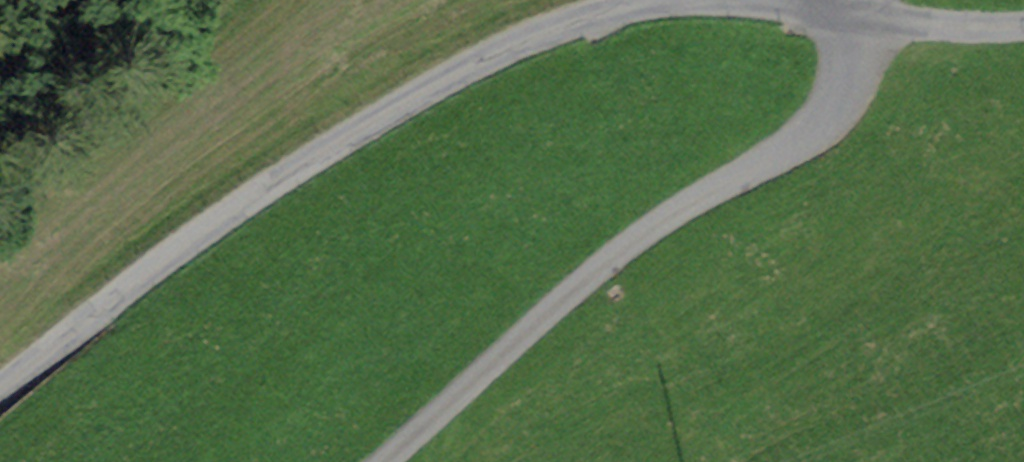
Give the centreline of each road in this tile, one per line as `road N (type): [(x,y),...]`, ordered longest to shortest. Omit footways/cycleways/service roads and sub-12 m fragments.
road 1 (unclassified): [(656,0),(558,27),(477,61),(339,141),(136,281),(0,392)]
road 2 (track): [(397,461),(701,202),(822,135),(865,23)]
road 3 (unclassified): [(0,184),(60,143),(199,0)]
road 4 (residential): [(865,23),(1023,25)]

